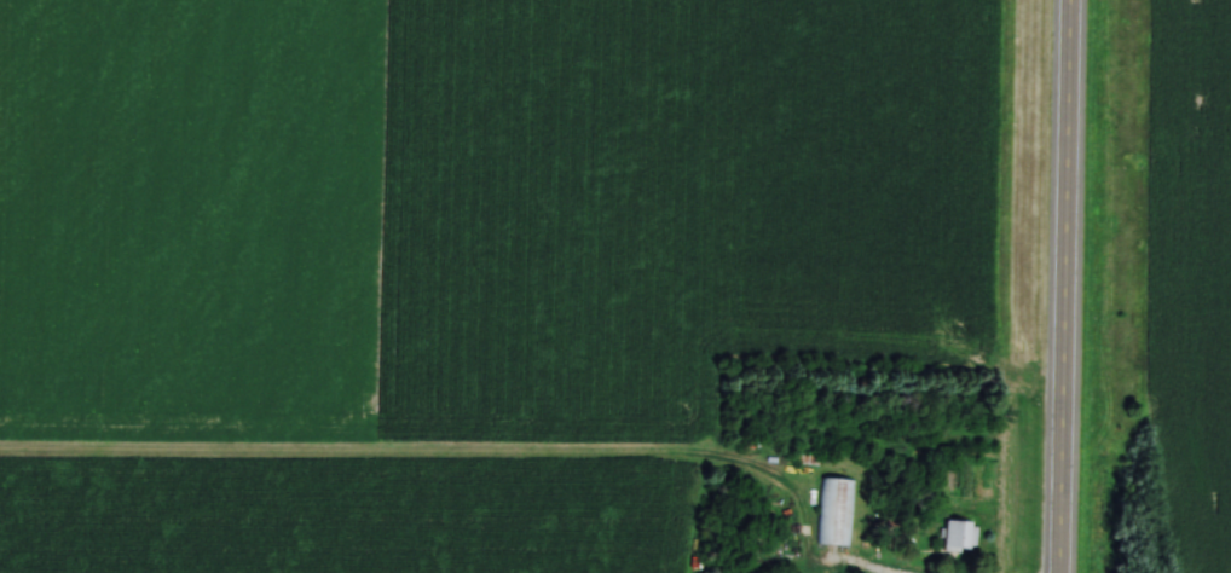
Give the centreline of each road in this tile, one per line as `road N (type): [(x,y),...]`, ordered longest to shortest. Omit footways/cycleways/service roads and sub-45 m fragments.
road 1 (secondary): [(1054,572),(1067,0)]

